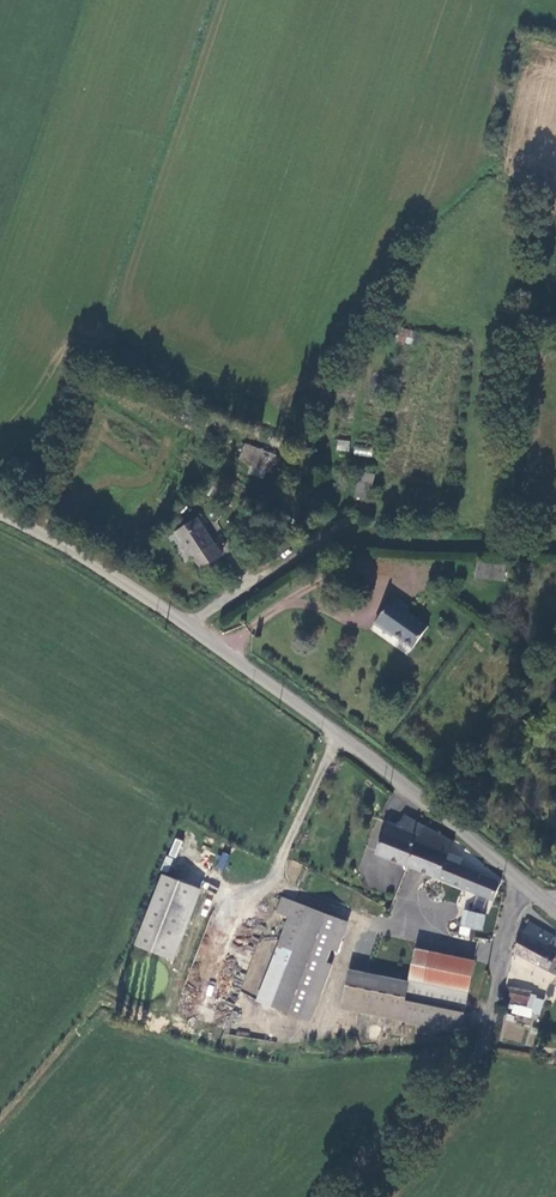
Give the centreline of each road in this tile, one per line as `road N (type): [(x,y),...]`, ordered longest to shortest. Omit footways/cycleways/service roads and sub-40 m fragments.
road 1 (tertiary): [(189,625),(529,887)]
road 2 (unclassified): [(353,1196),(485,1043),(505,946),(529,887)]
road 3 (track): [(555,549),(326,533)]
road 4 (tertiary): [(0,514),(189,625)]
road 5 (unclassified): [(189,625),(326,533)]

